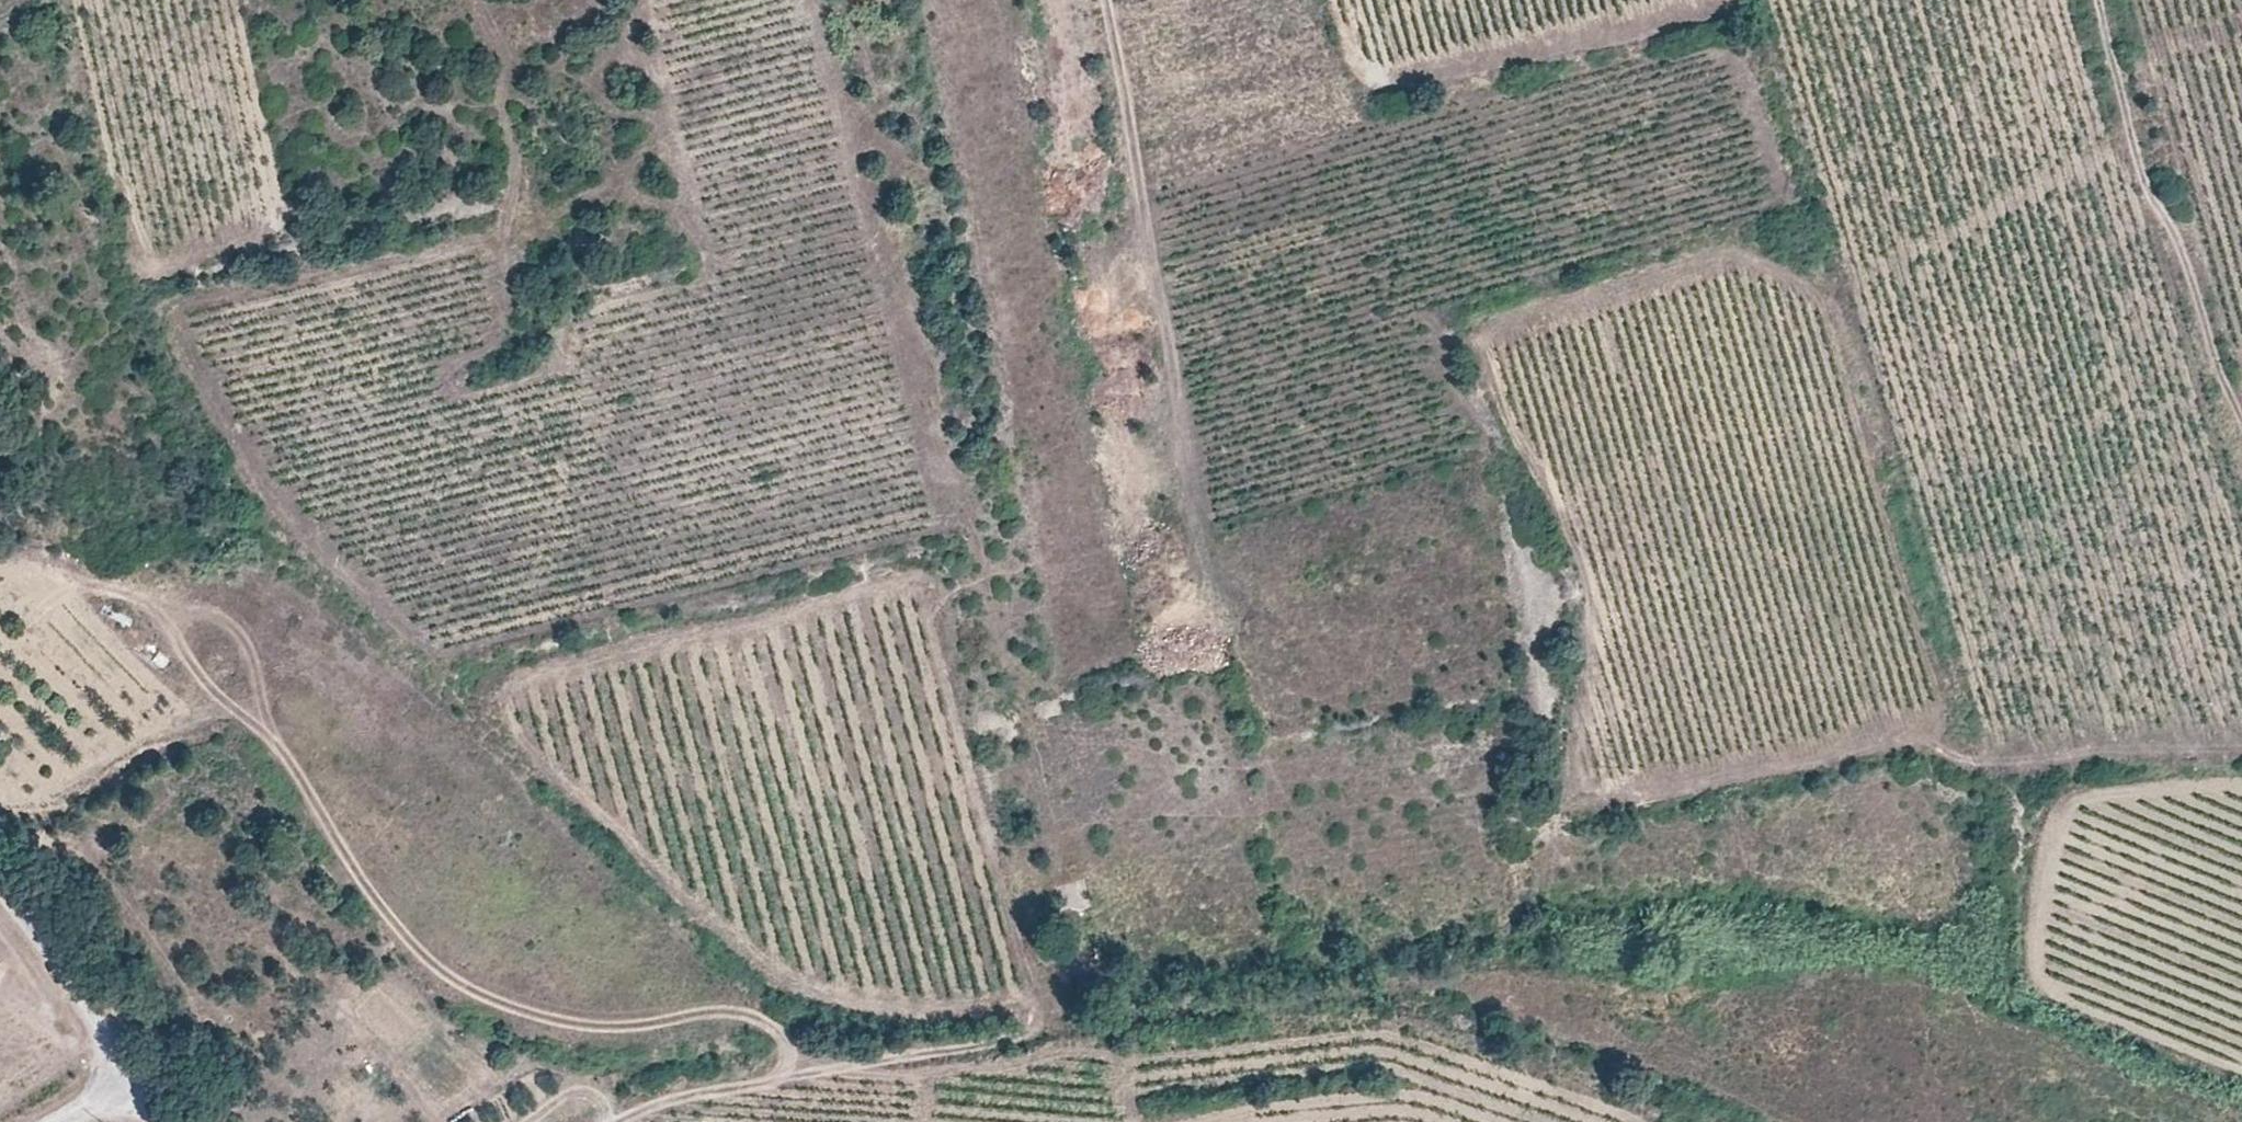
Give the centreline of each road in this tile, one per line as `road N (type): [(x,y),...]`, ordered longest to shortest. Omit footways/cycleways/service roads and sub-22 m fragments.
road 1 (track): [(2110,0),(2241,435)]
road 2 (track): [(615,1121),(808,1072),(1026,1036)]
road 3 (unclassified): [(0,885),(100,1023),(124,1091),(56,1121)]

